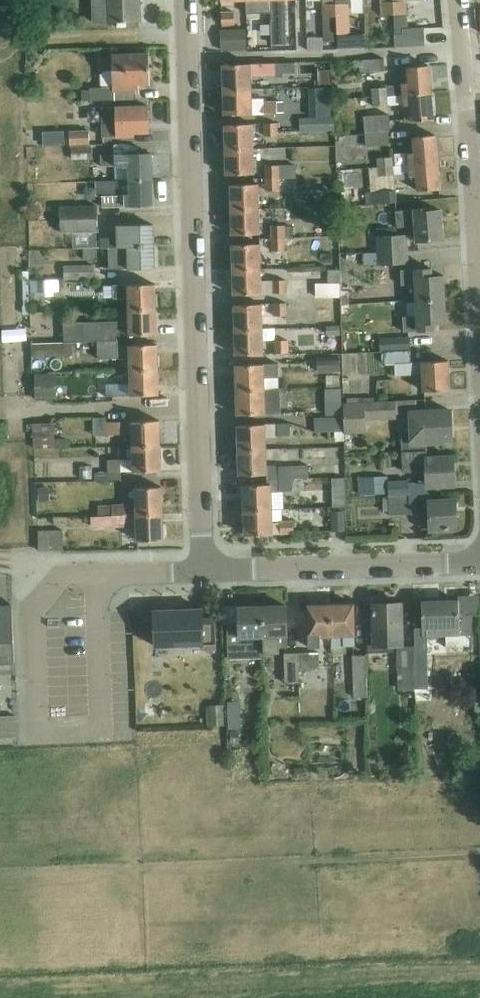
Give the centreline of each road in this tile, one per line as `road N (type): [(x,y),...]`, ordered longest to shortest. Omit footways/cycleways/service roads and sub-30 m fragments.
road 1 (residential): [(201,572),(187,0)]
road 2 (residential): [(201,572),(479,565)]
road 3 (residential): [(475,193),(454,0)]
road 4 (residential): [(60,577),(201,572)]

